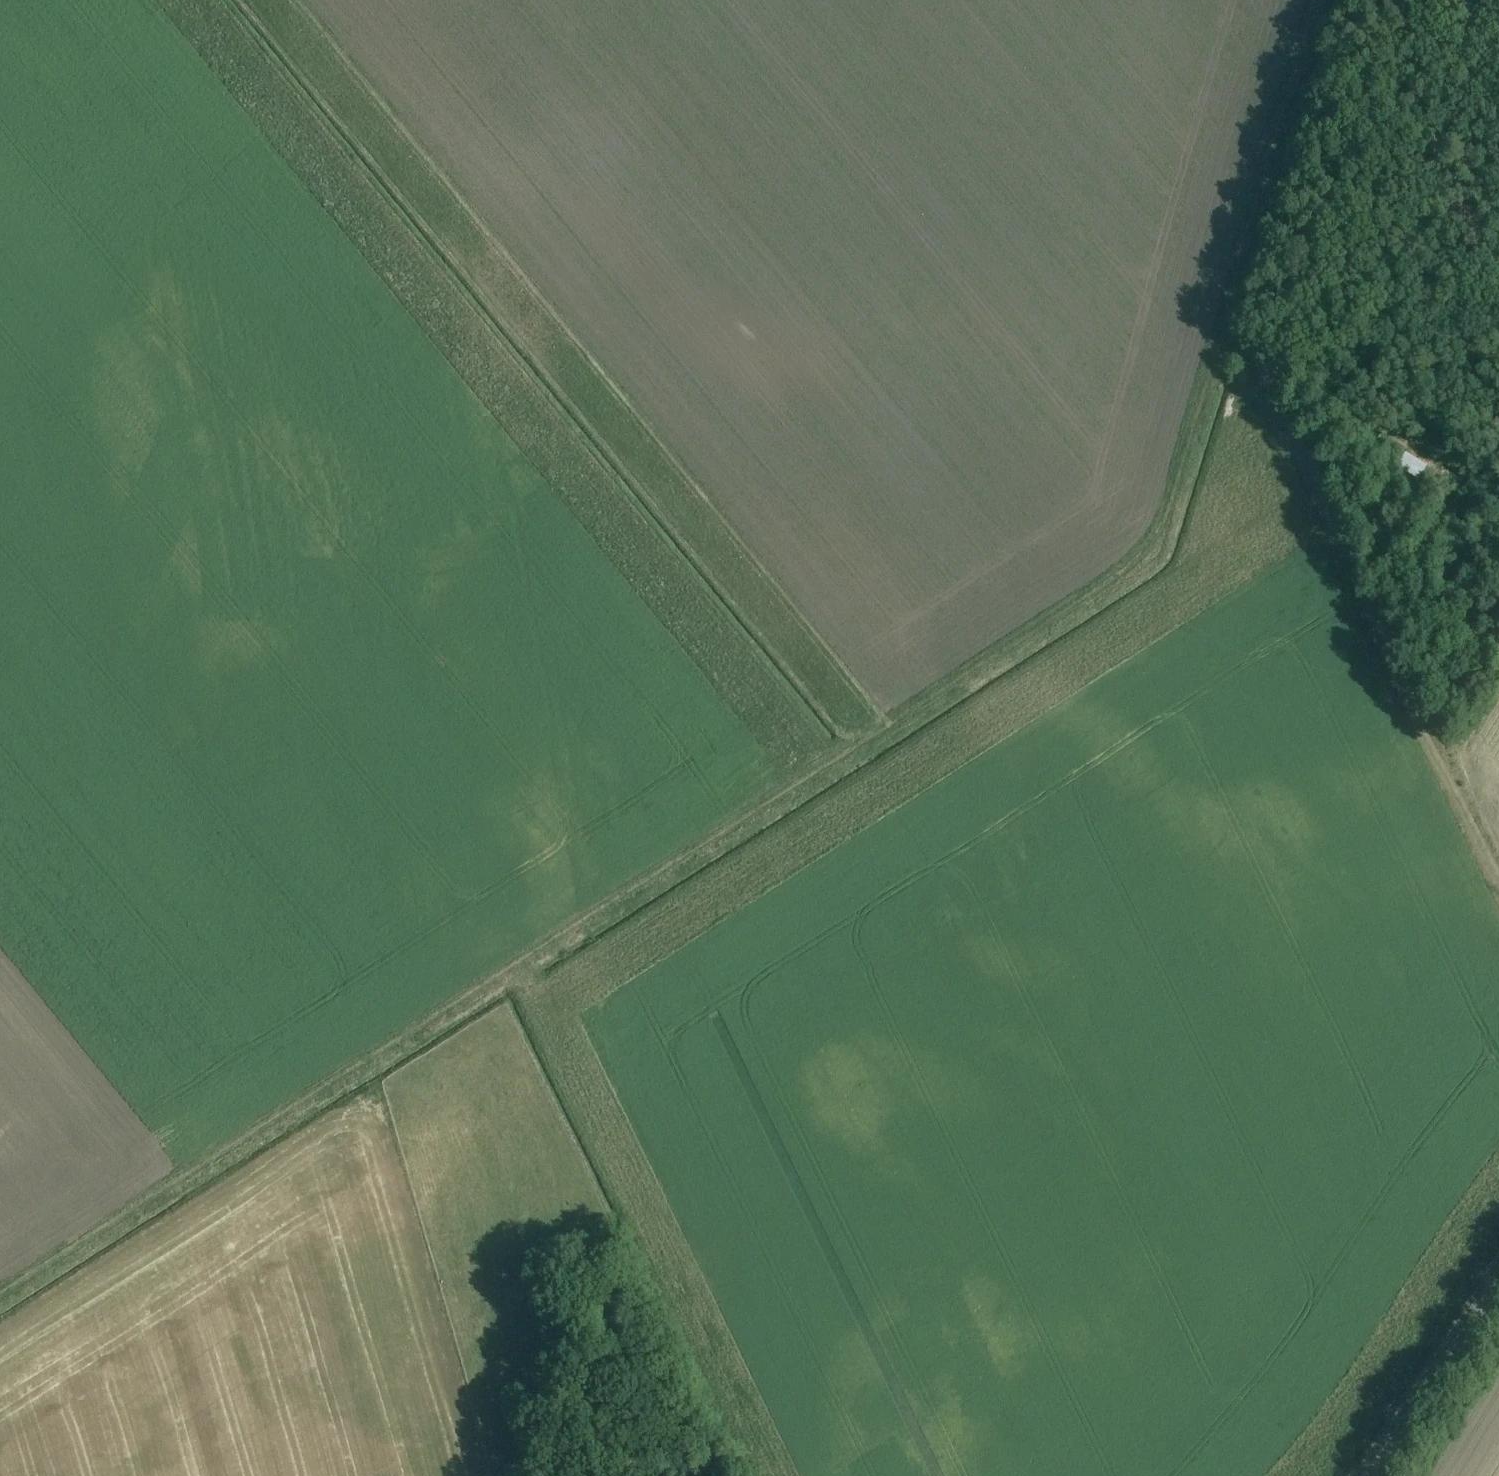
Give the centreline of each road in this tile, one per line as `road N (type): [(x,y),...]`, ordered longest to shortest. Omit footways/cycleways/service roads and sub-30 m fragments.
road 1 (track): [(1238,321),(1498,883)]
road 2 (unclassified): [(1372,1475),(1498,1285)]

